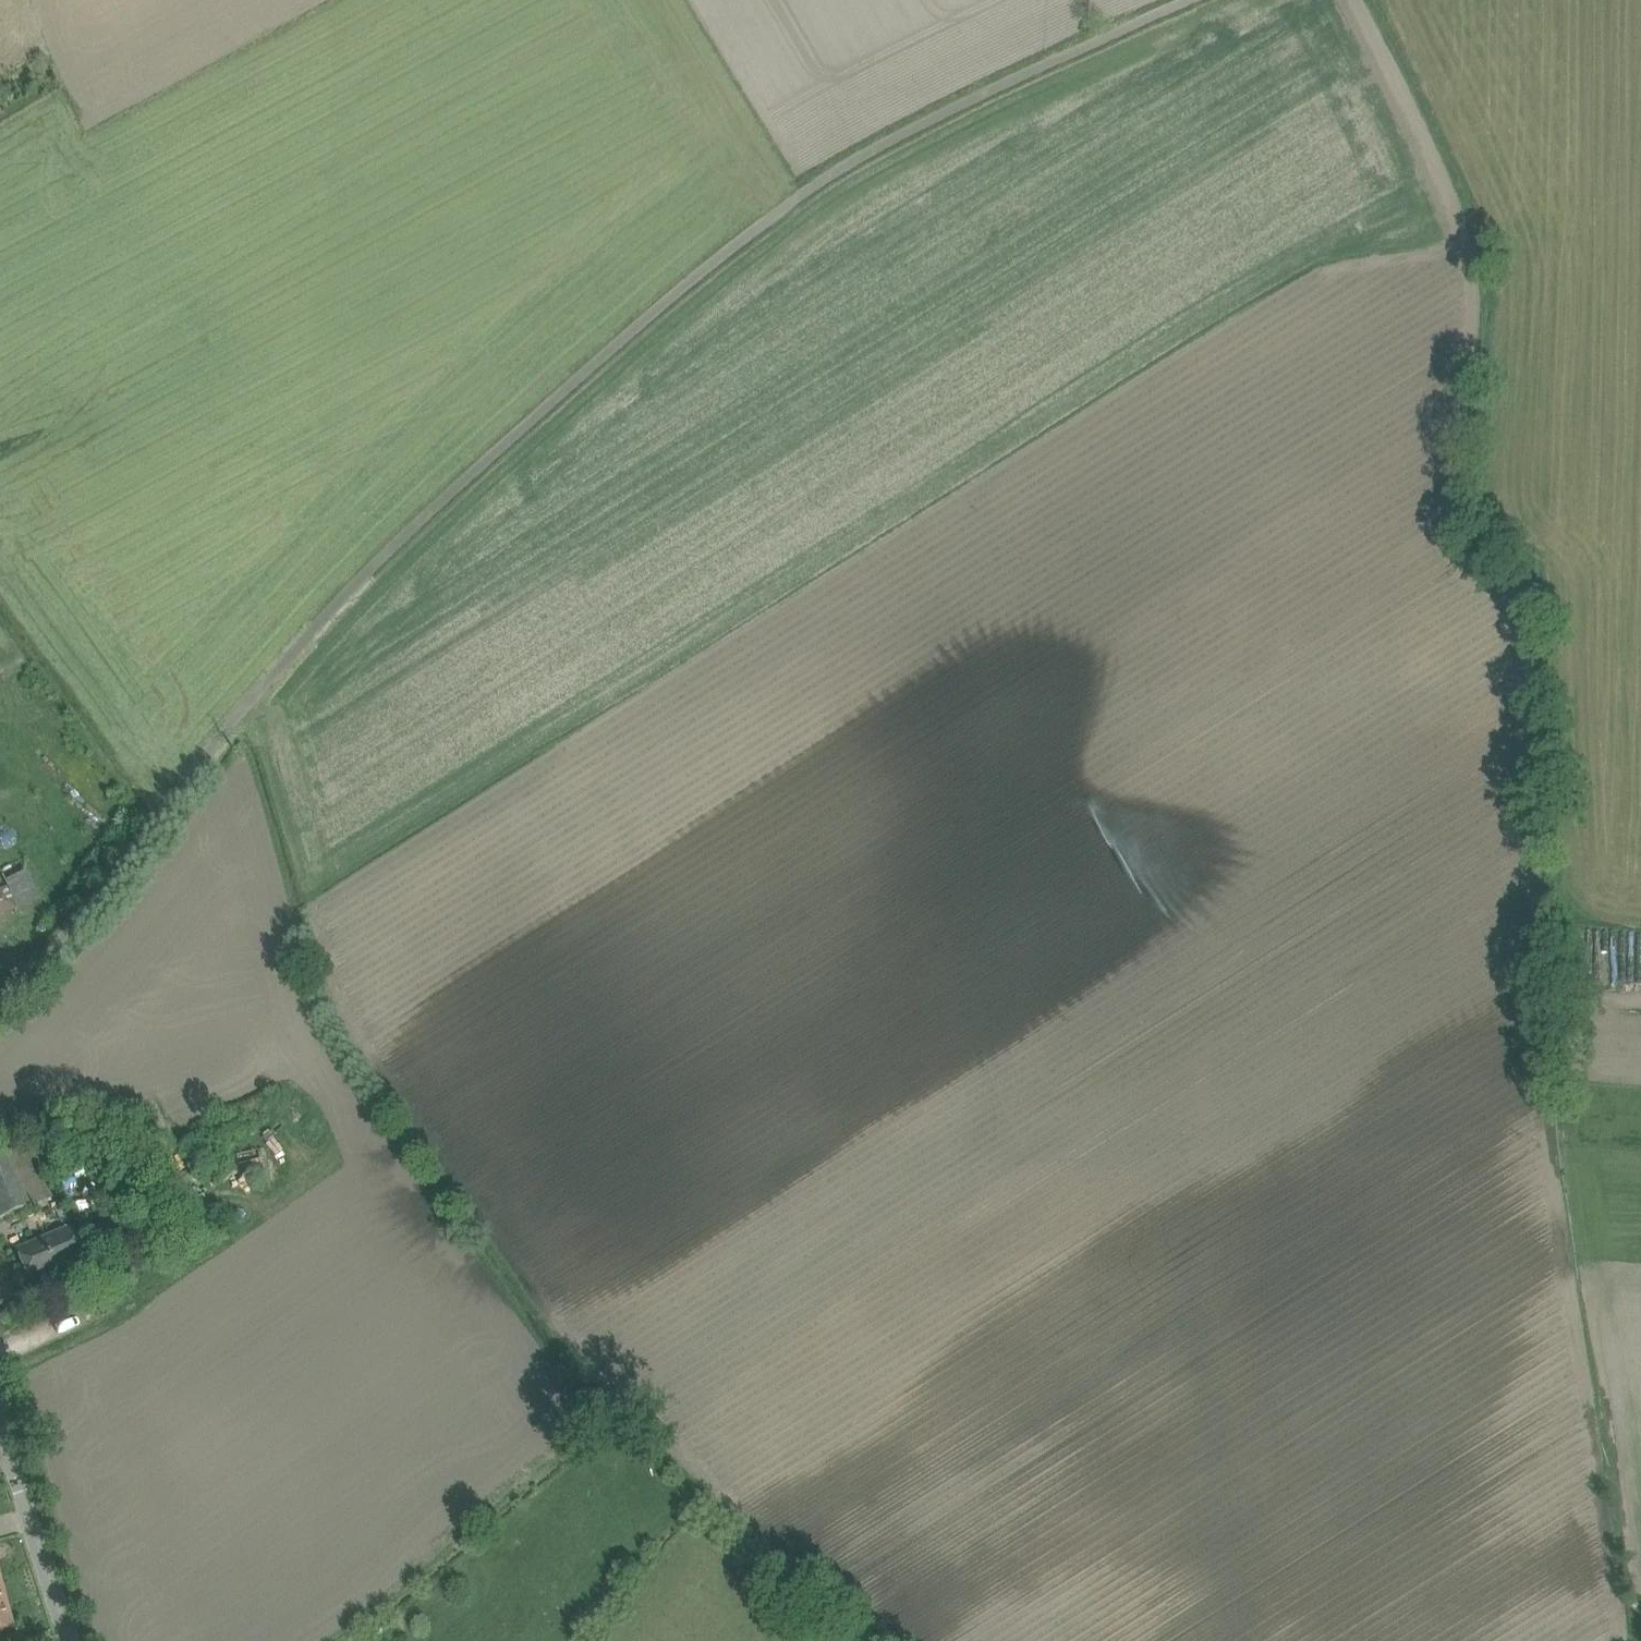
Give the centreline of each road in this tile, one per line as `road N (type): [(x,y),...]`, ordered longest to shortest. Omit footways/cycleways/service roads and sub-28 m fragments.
road 1 (unclassified): [(0,1000),(83,912),(297,645),(456,484),(640,318),(806,194),(1205,0)]
road 2 (tertiary): [(69,1640),(0,1435)]

